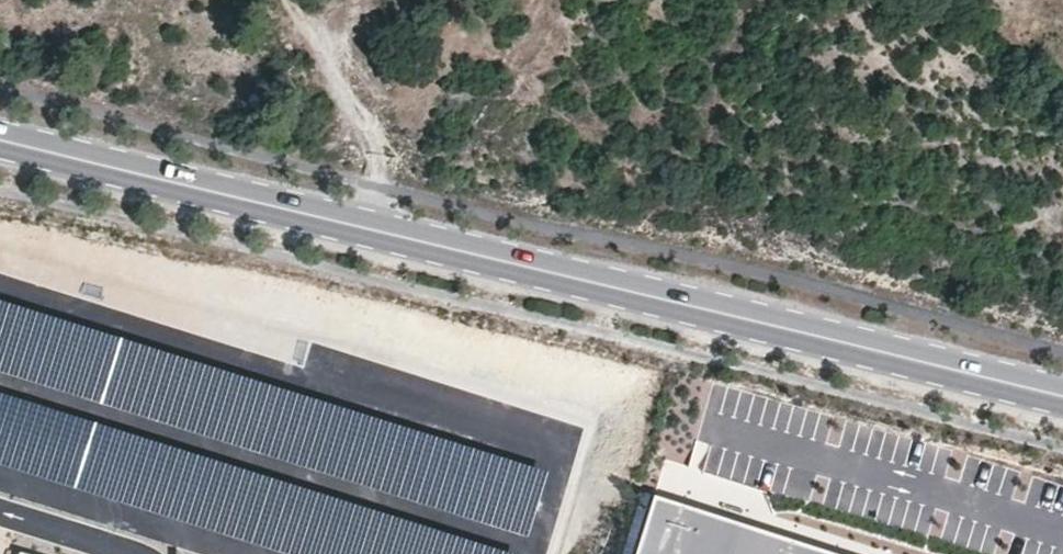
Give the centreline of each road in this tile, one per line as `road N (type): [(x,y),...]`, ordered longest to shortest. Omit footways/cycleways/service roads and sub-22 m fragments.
road 1 (primary): [(0,143),(1062,398)]
road 2 (track): [(294,0),(379,132),(370,232)]

